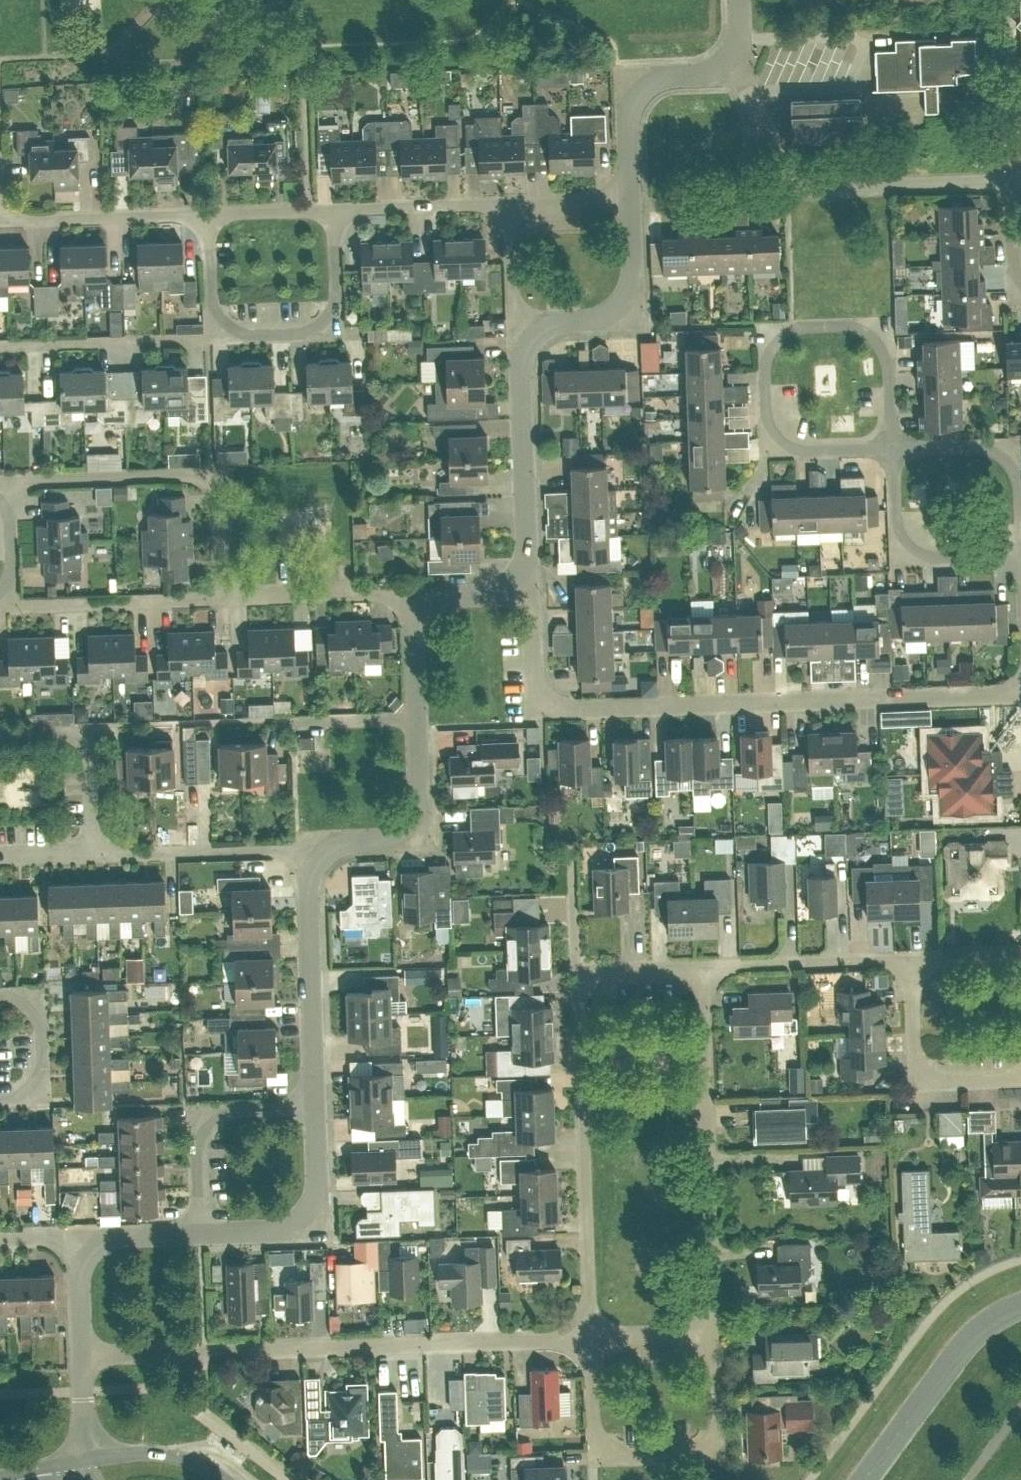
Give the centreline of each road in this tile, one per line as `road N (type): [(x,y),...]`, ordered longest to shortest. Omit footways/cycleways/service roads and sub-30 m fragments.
road 1 (residential): [(516,579),(532,601),(535,678),(542,698),(559,709),(1020,695)]
road 2 (residential): [(81,1354),(590,1337)]
road 3 (residential): [(1011,179),(806,186),(781,165),(730,62)]
road 4 (residential): [(892,449),(881,347),(854,325),(802,325),(780,333),(763,368),(773,431),(800,452)]
road 5 (residential): [(715,1331),(718,1434),(706,1454),(605,1450),(595,1440),(590,1337)]
road 6 (residential): [(10,479),(193,473),(215,480),(226,600)]
road 7 (residential): [(582,1095),(576,970),(703,965)]
road 8 (residential): [(516,579),(528,557),(522,369),(534,335)]
road 9 (residential): [(314,1106),(307,886),(315,861)]
road 10 (residential): [(706,1088),(715,1331)]
road 11 (residential): [(590,1337),(582,1095)]
road 12 (tertiary): [(865,1479),(955,1355),(986,1322),(1020,1307)]
road 13 (residential): [(212,339),(301,335),(323,324),(335,297),(332,208)]
road 14 (residential): [(198,1234),(301,1224),(317,1190),(314,1106)]
road 15 (residential): [(198,1234),(195,1150),(208,1124),(232,1113),(314,1106)]
road 16 (residential): [(911,956),(913,1053),(933,1083),(1020,1077)]
road 17 (residential): [(98,855),(296,850),(315,861)]
road 18 (residential): [(315,861),(340,843),(388,842),(412,830),(416,716)]
road 19 (residential): [(1020,560),(912,555),(896,527),(892,449)]
road 20 (residential): [(0,346),(212,339)]
road 21 (residential): [(0,733),(86,733),(95,754),(98,855)]
road 22 (residential): [(703,965),(911,956)]
road 23 (residential): [(632,197),(628,113),(638,90),(658,79),(704,77),(730,62)]
road 24 (residential): [(0,218),(207,213)]
road 25 (residential): [(226,600),(400,594),(426,609)]
road 26 (residential): [(1020,535),(1019,478),(1005,456),(981,446),(892,449)]
road 27 (residential): [(534,335),(546,326),(588,322),(621,303),(633,271),(633,206)]
road 28 (residential): [(332,208),(511,203)]
road 29 (residential): [(0,992),(26,1000),(40,1019),(42,1068),(30,1087),(0,1100)]
road 30 (tertiary): [(221,1479),(154,1455),(83,1460)]
road 31 (residential): [(534,335),(515,309),(511,203)]
road 32 (residential): [(13,607),(10,479)]
road 33 (residential): [(212,339),(207,213)]
road 34 (residential): [(590,1337),(715,1331)]
road 35 (residential): [(207,213),(332,208)]
road 36 (residential): [(582,1095),(706,1088)]
road 37 (residential): [(703,965),(706,1088)]
road 38 (residential): [(511,203),(632,197)]

